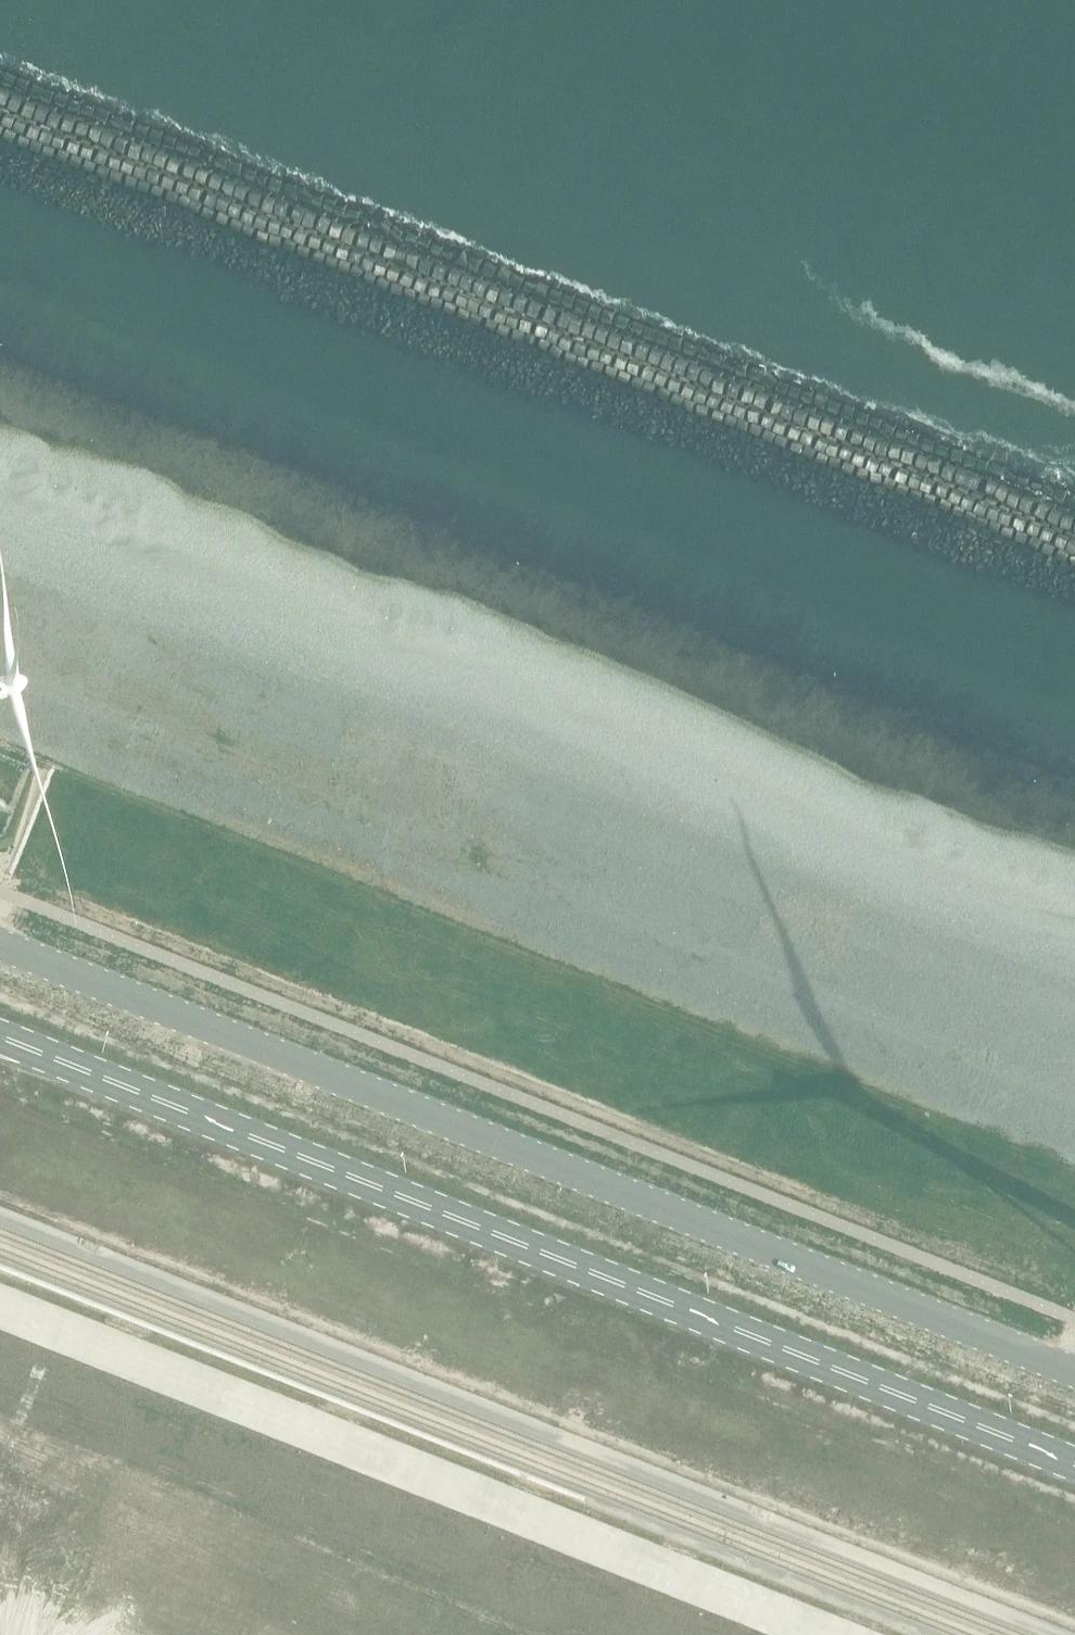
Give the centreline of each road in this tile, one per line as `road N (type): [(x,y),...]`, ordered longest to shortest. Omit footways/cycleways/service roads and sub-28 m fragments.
road 1 (secondary): [(1074,1464),(0,1036)]
road 2 (unclassified): [(1074,1367),(0,945)]

